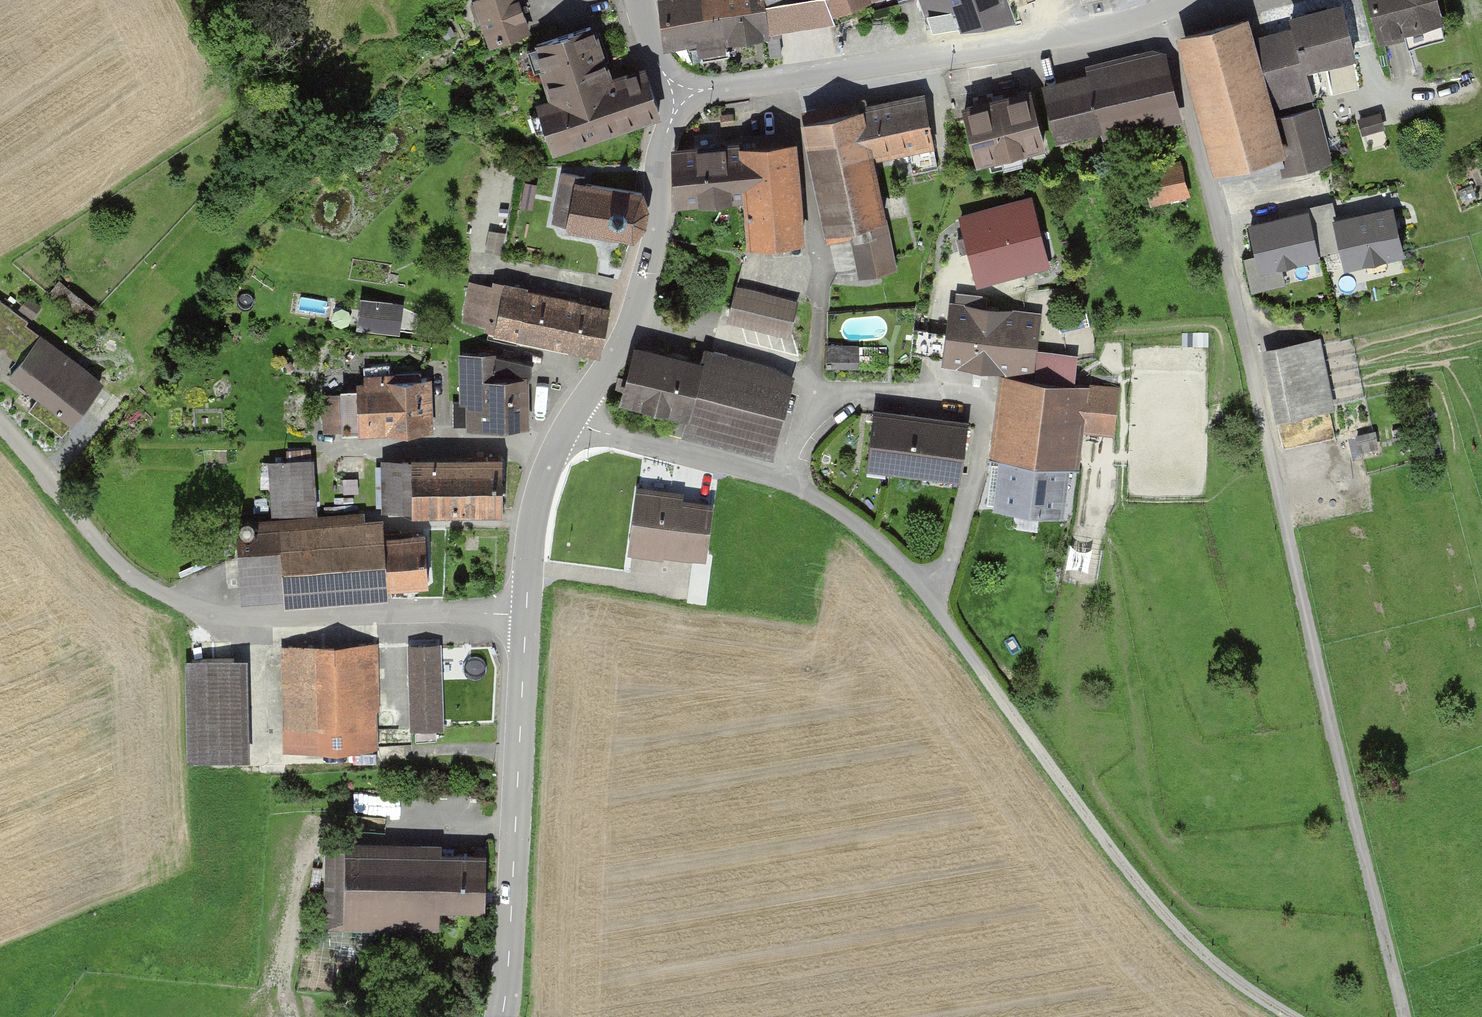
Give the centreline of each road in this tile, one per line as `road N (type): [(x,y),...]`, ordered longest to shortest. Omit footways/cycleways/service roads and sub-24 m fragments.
road 1 (track): [(1163,11),(1402,1016)]
road 2 (unclassified): [(526,616),(241,614),(131,578),(0,420)]
road 3 (track): [(1291,1016),(1183,941),(935,605)]
road 4 (unclassified): [(1186,0),(1057,39),(683,95)]
road 5 (unclassified): [(935,605),(865,526),(807,492),(570,425)]
road 6 (tertiary): [(503,1016),(526,616)]
road 7 (tertiary): [(570,425),(614,357),(645,285),(657,238),(659,162),(683,95)]
road 8 (track): [(358,813),(321,843),(301,888),(285,992),(294,1016)]
road 9 (tertiary): [(526,616),(540,500),(570,425)]

